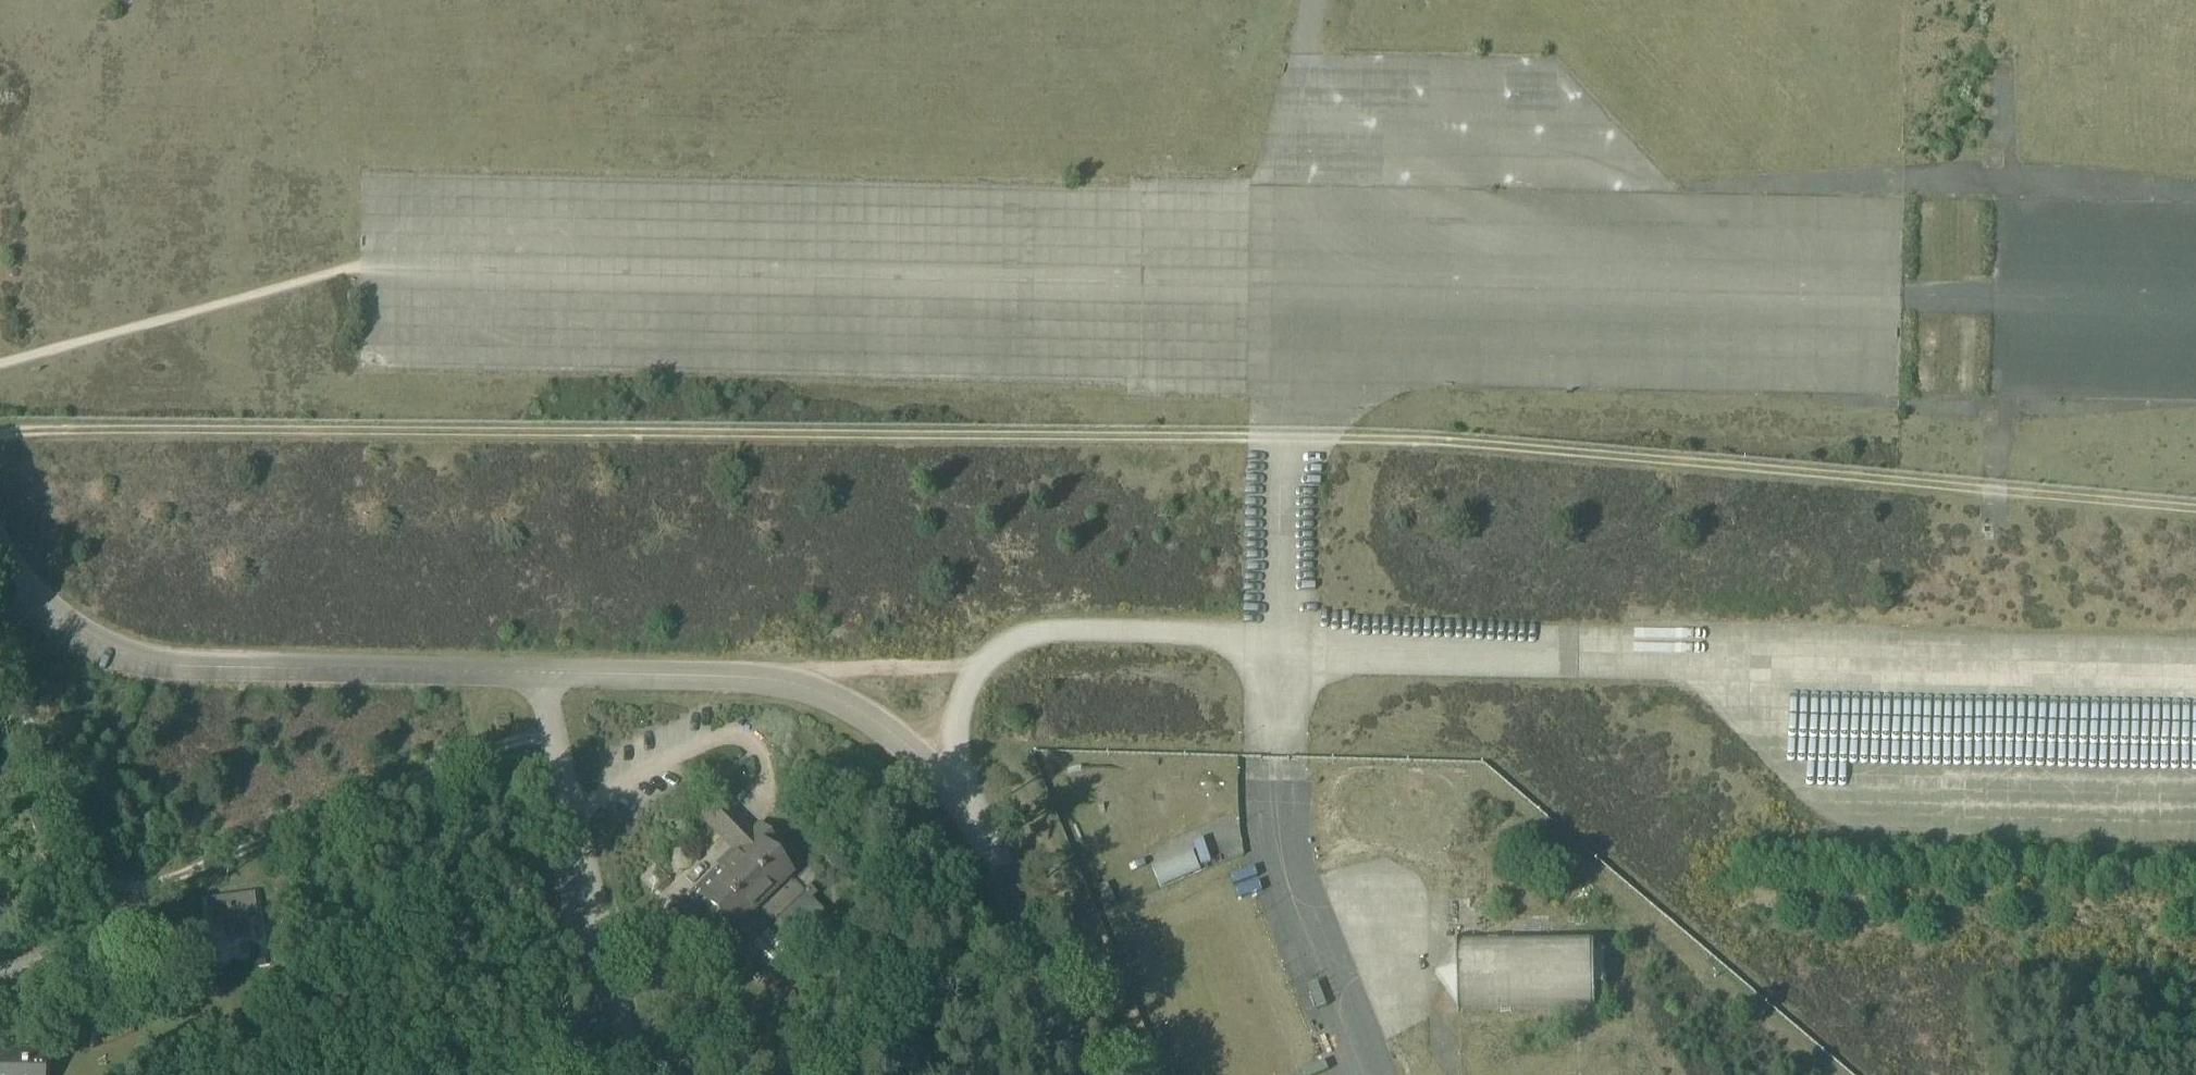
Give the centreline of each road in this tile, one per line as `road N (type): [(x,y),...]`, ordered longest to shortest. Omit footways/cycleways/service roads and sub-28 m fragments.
road 1 (track): [(0,439),(27,429),(1279,438)]
road 2 (track): [(1279,438),(1455,443),(2195,510)]

